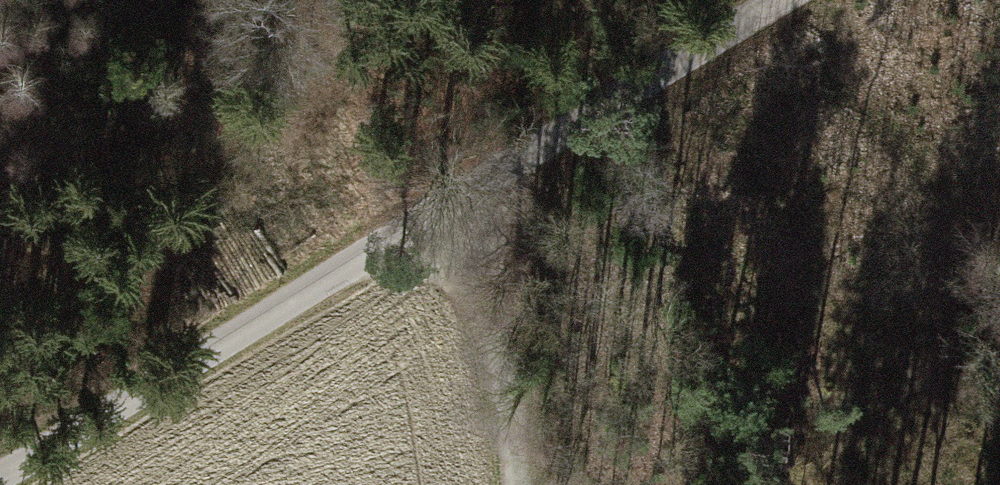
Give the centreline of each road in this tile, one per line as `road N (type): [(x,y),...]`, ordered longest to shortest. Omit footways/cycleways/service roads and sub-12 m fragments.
road 1 (unclassified): [(0,475),(786,0)]
road 2 (track): [(421,221),(465,289),(501,403),(512,484)]

